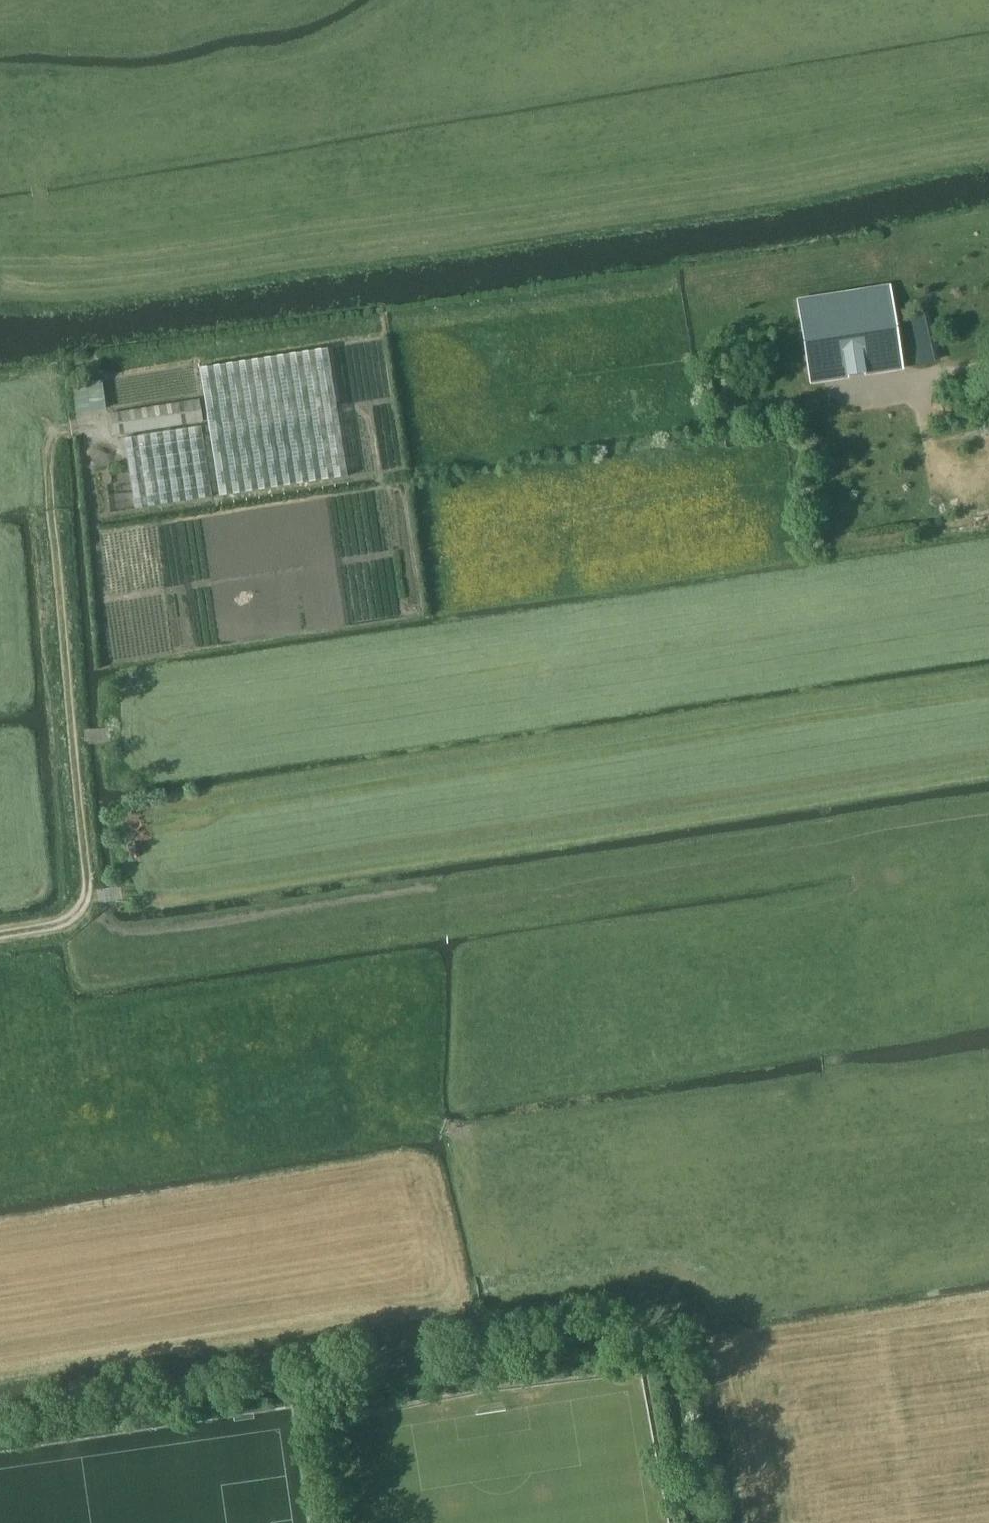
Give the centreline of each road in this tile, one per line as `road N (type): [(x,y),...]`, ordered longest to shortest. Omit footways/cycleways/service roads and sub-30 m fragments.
road 1 (track): [(0,935),(80,912),(87,889),(52,512)]

